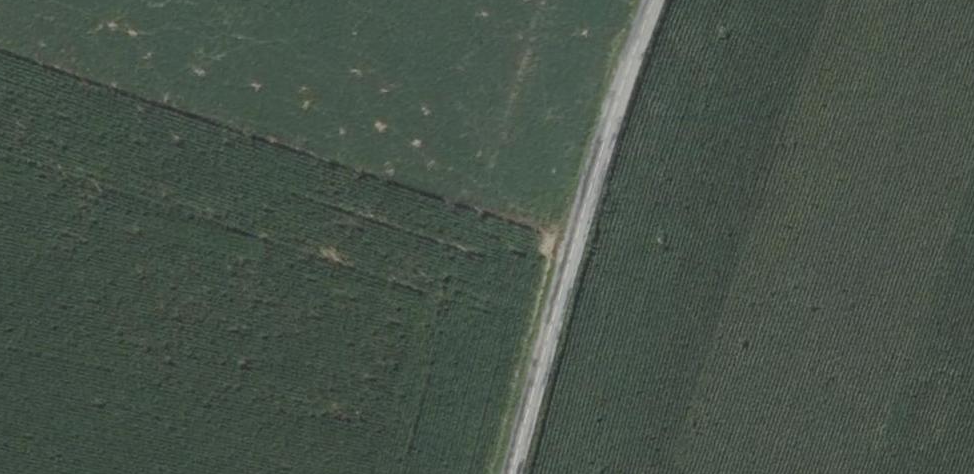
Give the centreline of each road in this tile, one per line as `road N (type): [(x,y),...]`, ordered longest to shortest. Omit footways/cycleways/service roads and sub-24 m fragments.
road 1 (tertiary): [(653,0),(593,178),(512,473)]

